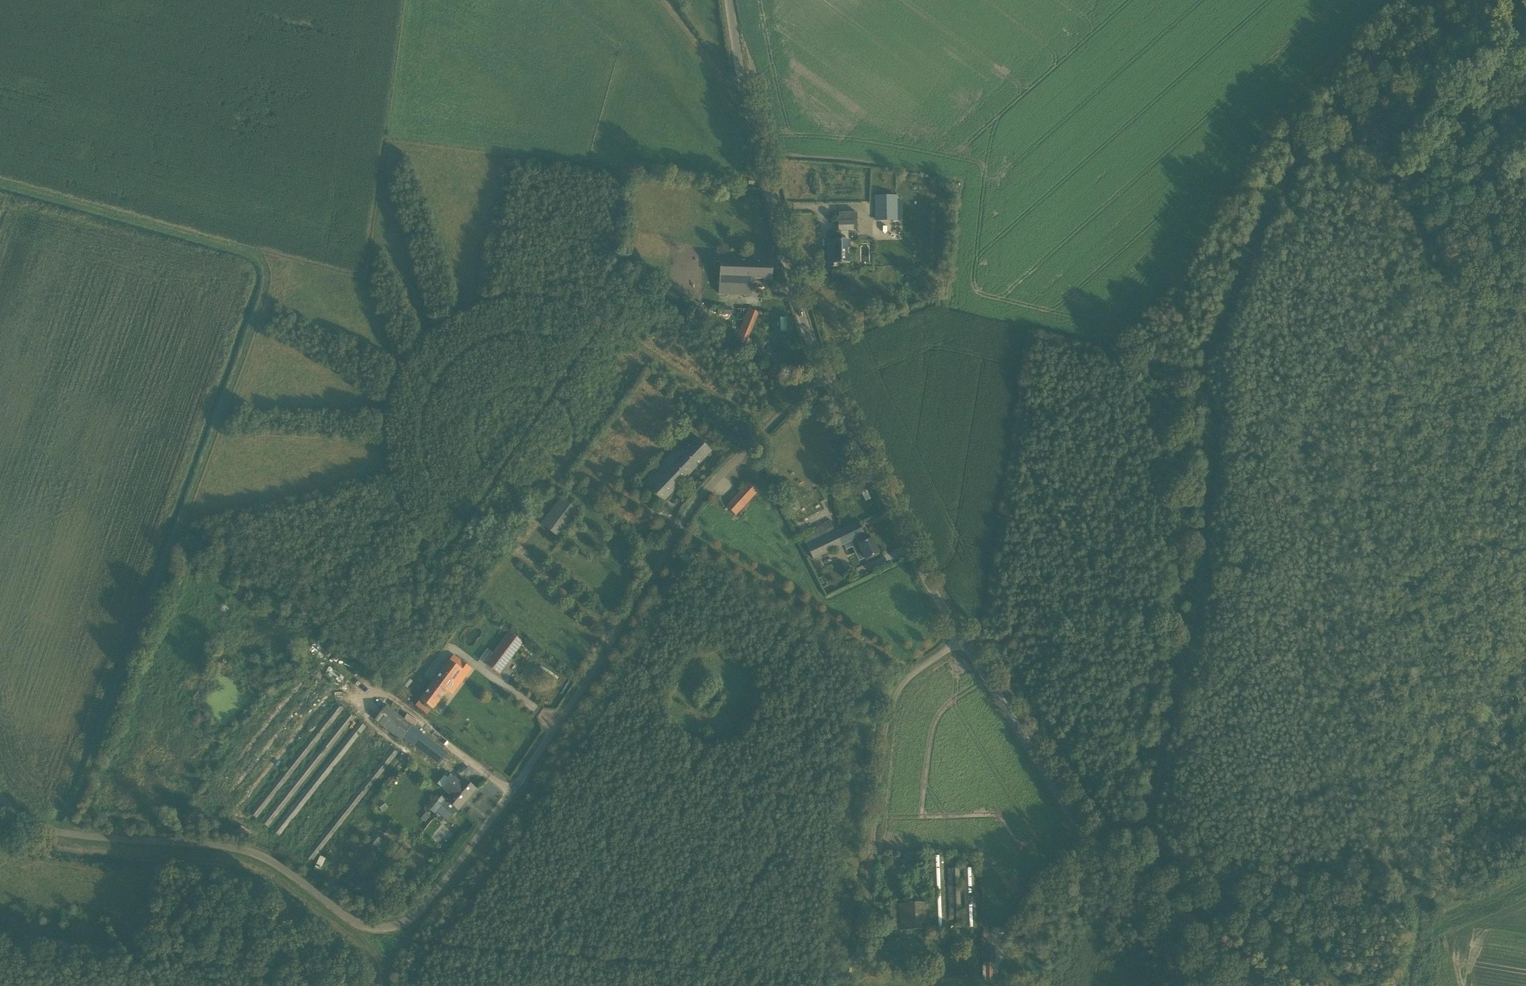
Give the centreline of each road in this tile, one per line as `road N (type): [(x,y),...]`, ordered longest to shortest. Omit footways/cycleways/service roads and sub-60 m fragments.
road 1 (unclassified): [(0,795),(58,831),(250,849),(346,917),(372,927),(404,921),(515,785),(707,488),(824,374)]
road 2 (unclassified): [(1271,985),(1080,827),(962,640)]
road 3 (unclassified): [(824,374),(786,256),(728,0)]
road 4 (unclassified): [(859,966),(889,708),(915,671),(962,640)]
road 5 (unclassified): [(962,640),(824,374)]

